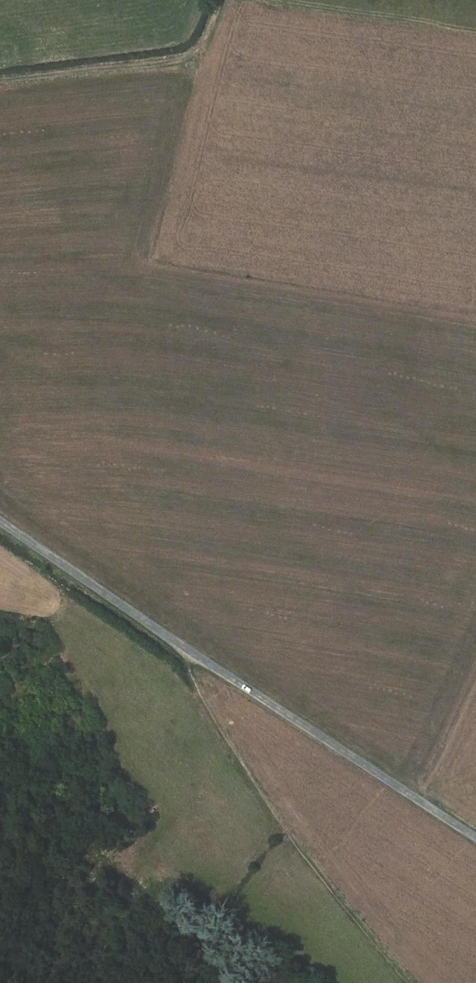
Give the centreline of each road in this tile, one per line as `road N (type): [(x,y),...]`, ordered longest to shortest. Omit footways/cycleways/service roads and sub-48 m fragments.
road 1 (unclassified): [(0,520),(475,835)]

